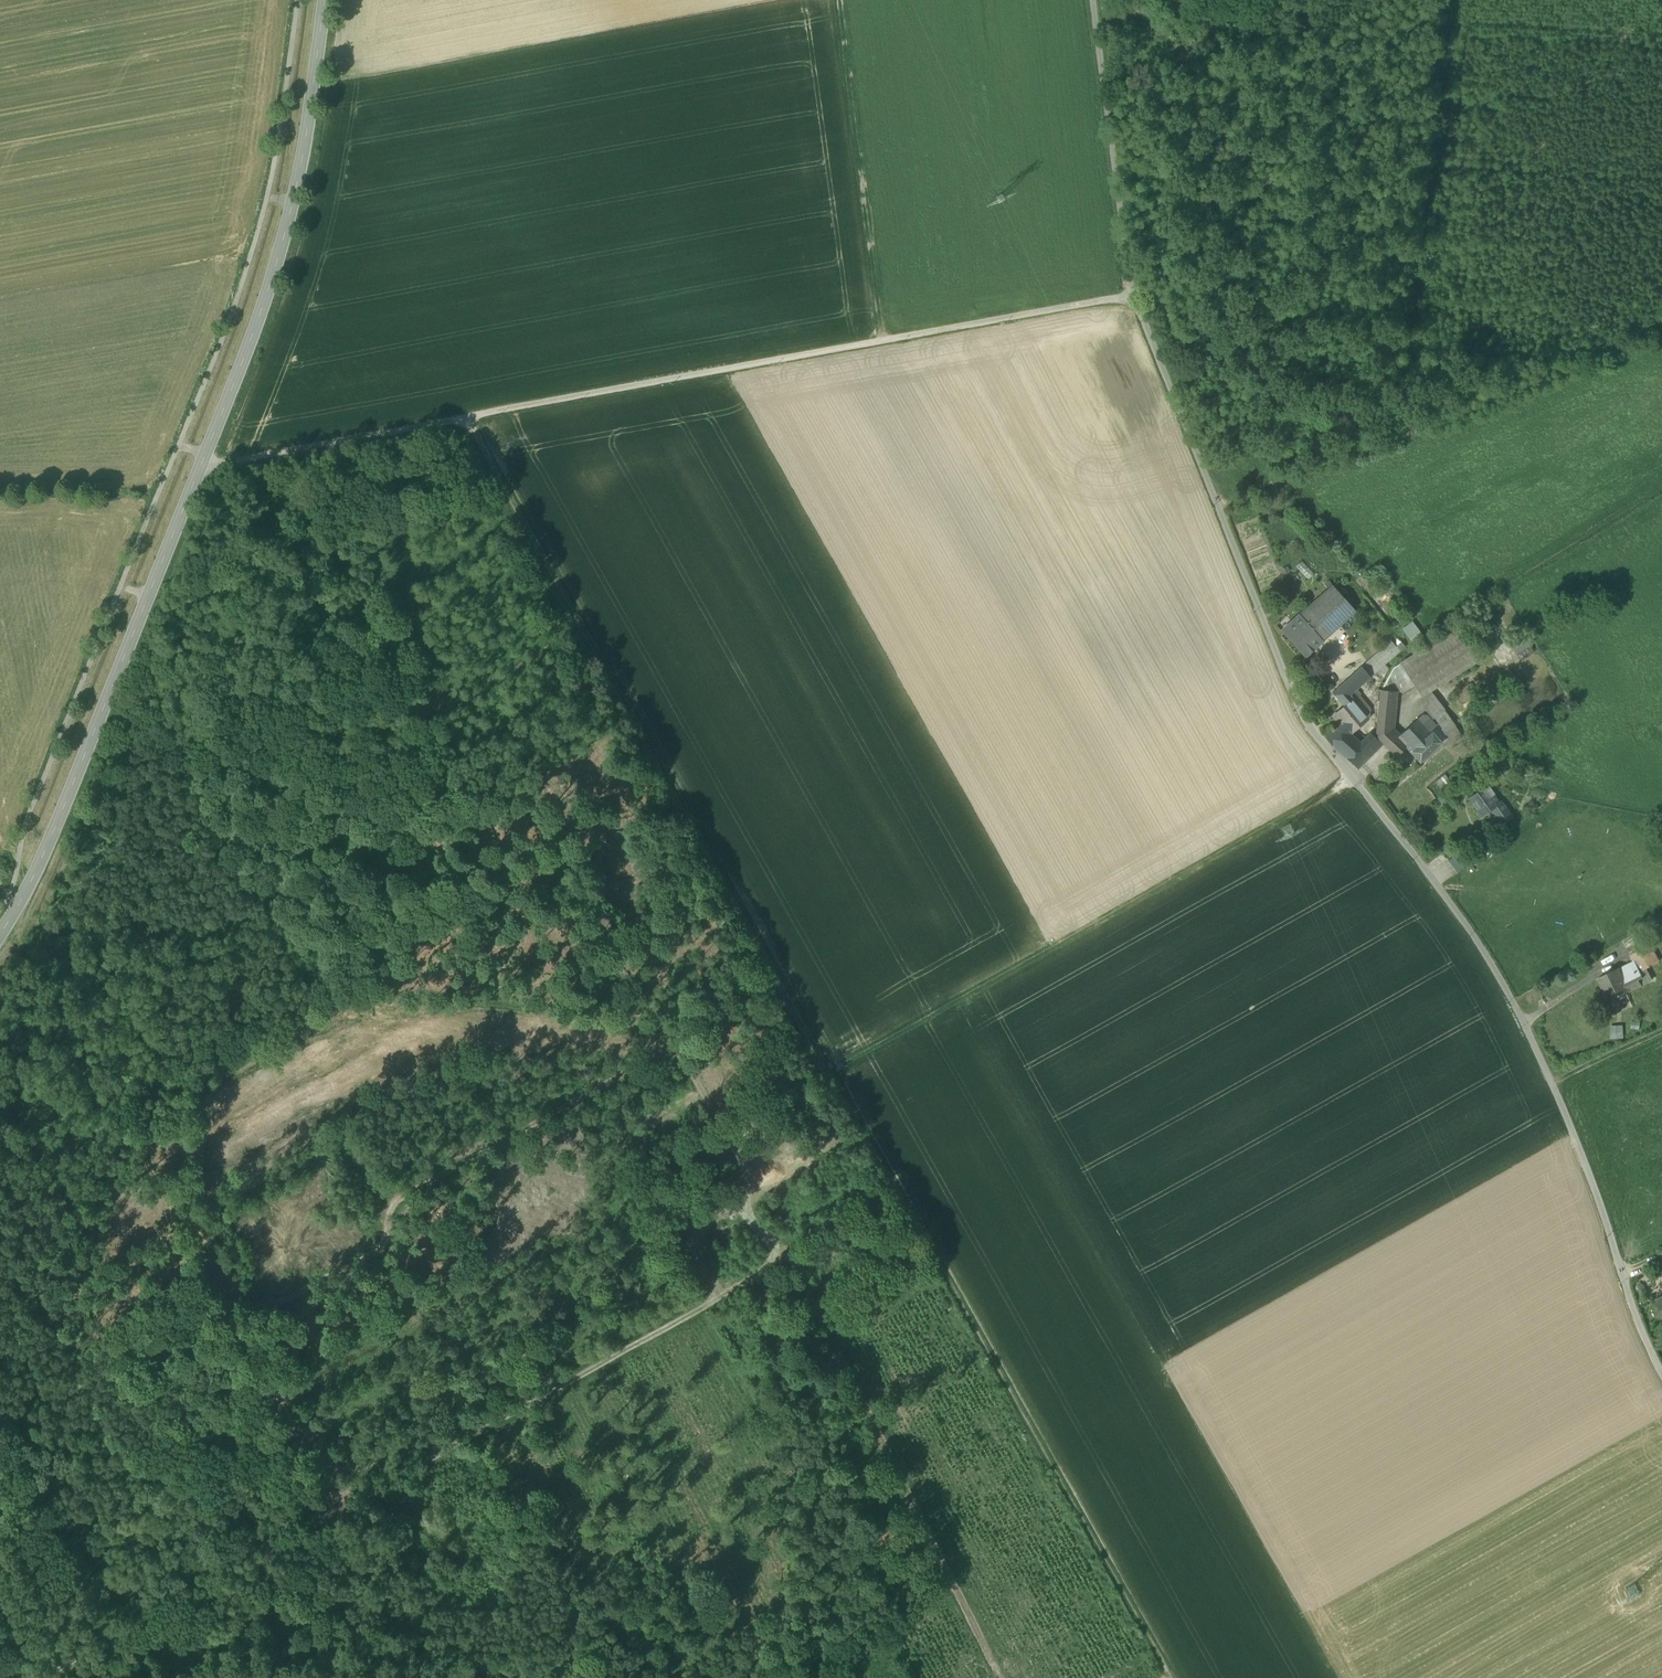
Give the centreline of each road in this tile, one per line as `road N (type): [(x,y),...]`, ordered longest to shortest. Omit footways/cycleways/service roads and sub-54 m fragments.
road 1 (track): [(463,419),(1173,1677)]
road 2 (unclassified): [(1661,1365),(1640,1325),(1557,1086),(1509,994),(1441,890),(1306,722),(1130,294)]
road 3 (unclassified): [(1130,294),(217,463),(204,458)]
road 4 (track): [(42,1677),(706,1306)]
road 5 (track): [(339,1512),(5,927)]
road 6 (track): [(1353,781),(830,1073)]
road 7 (secondary): [(204,458),(38,874),(0,935)]
road 8 (secondary): [(325,0),(294,198),(266,299),(204,458)]
road 9 (unclassified): [(1130,294),(1091,0)]

